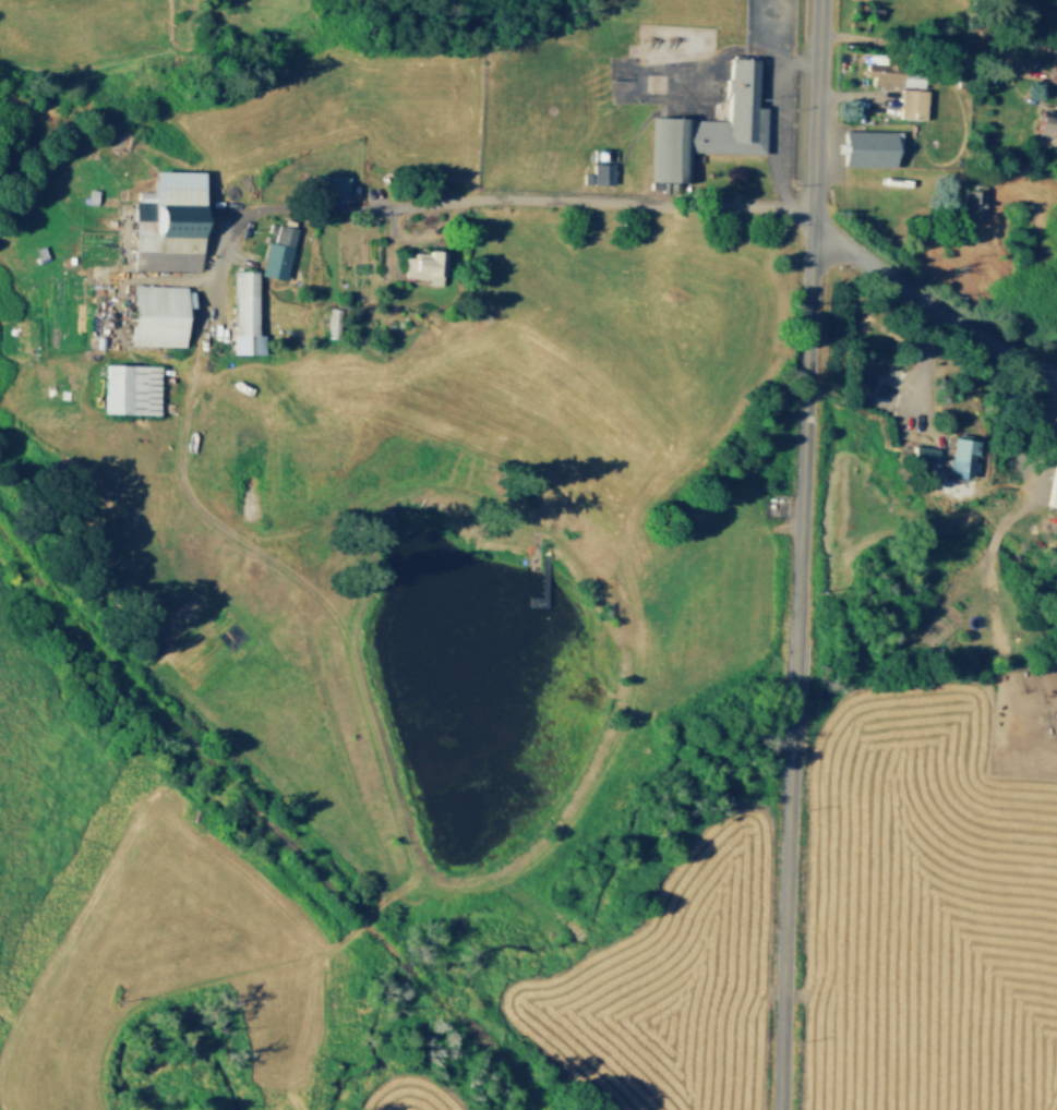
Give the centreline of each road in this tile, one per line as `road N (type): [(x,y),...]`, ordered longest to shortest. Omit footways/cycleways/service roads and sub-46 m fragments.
road 1 (track): [(800,520),(762,524),(749,536),(565,827),(539,855),(509,876),(467,885),(396,880),(349,929),(307,953)]
road 2 (tertiary): [(820,0),(792,663)]
road 3 (track): [(396,880),(360,807),(325,704),(301,584),(208,518),(181,484),(178,447),(195,362)]
road 4 (tertiary): [(791,688),(779,1109)]
road 5 (residential): [(1056,371),(941,314),(812,218)]
road 6 (track): [(666,667),(540,523),(532,530),(532,571)]

